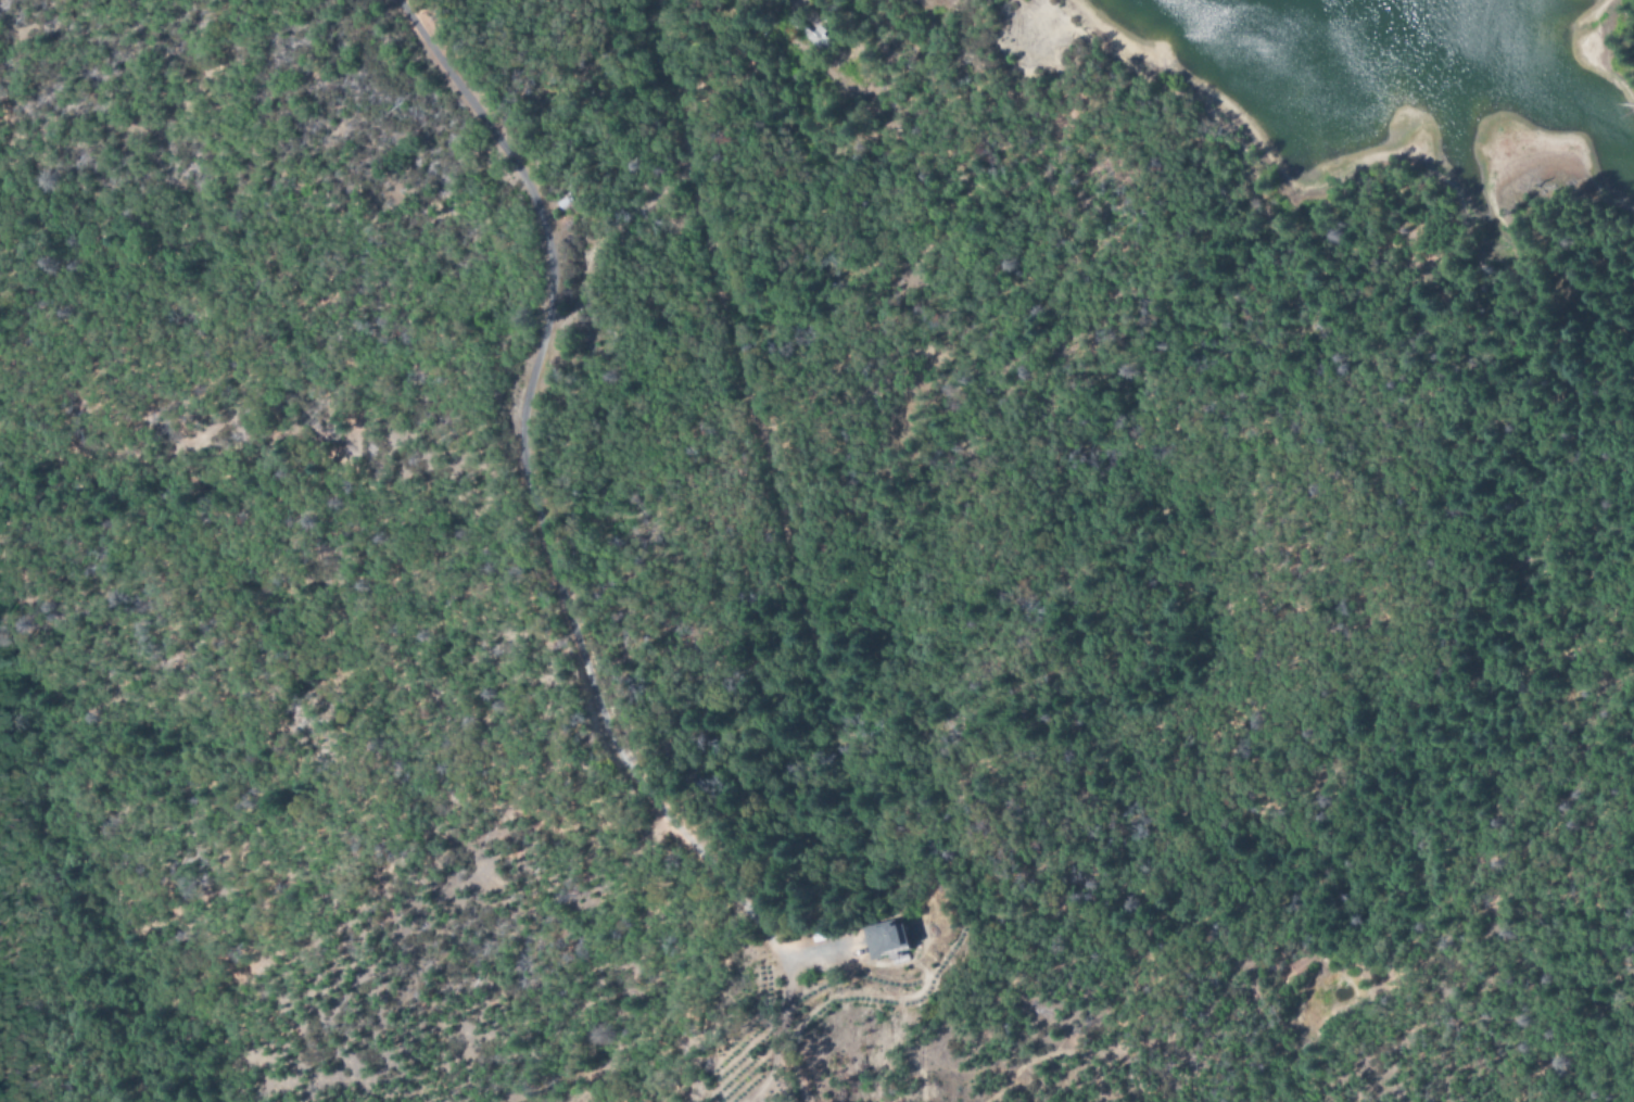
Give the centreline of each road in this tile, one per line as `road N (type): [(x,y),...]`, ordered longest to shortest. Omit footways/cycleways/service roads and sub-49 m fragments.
road 1 (residential): [(645,788),(611,725),(528,465),(528,401),(554,313),(554,244),(521,173),(398,0)]

